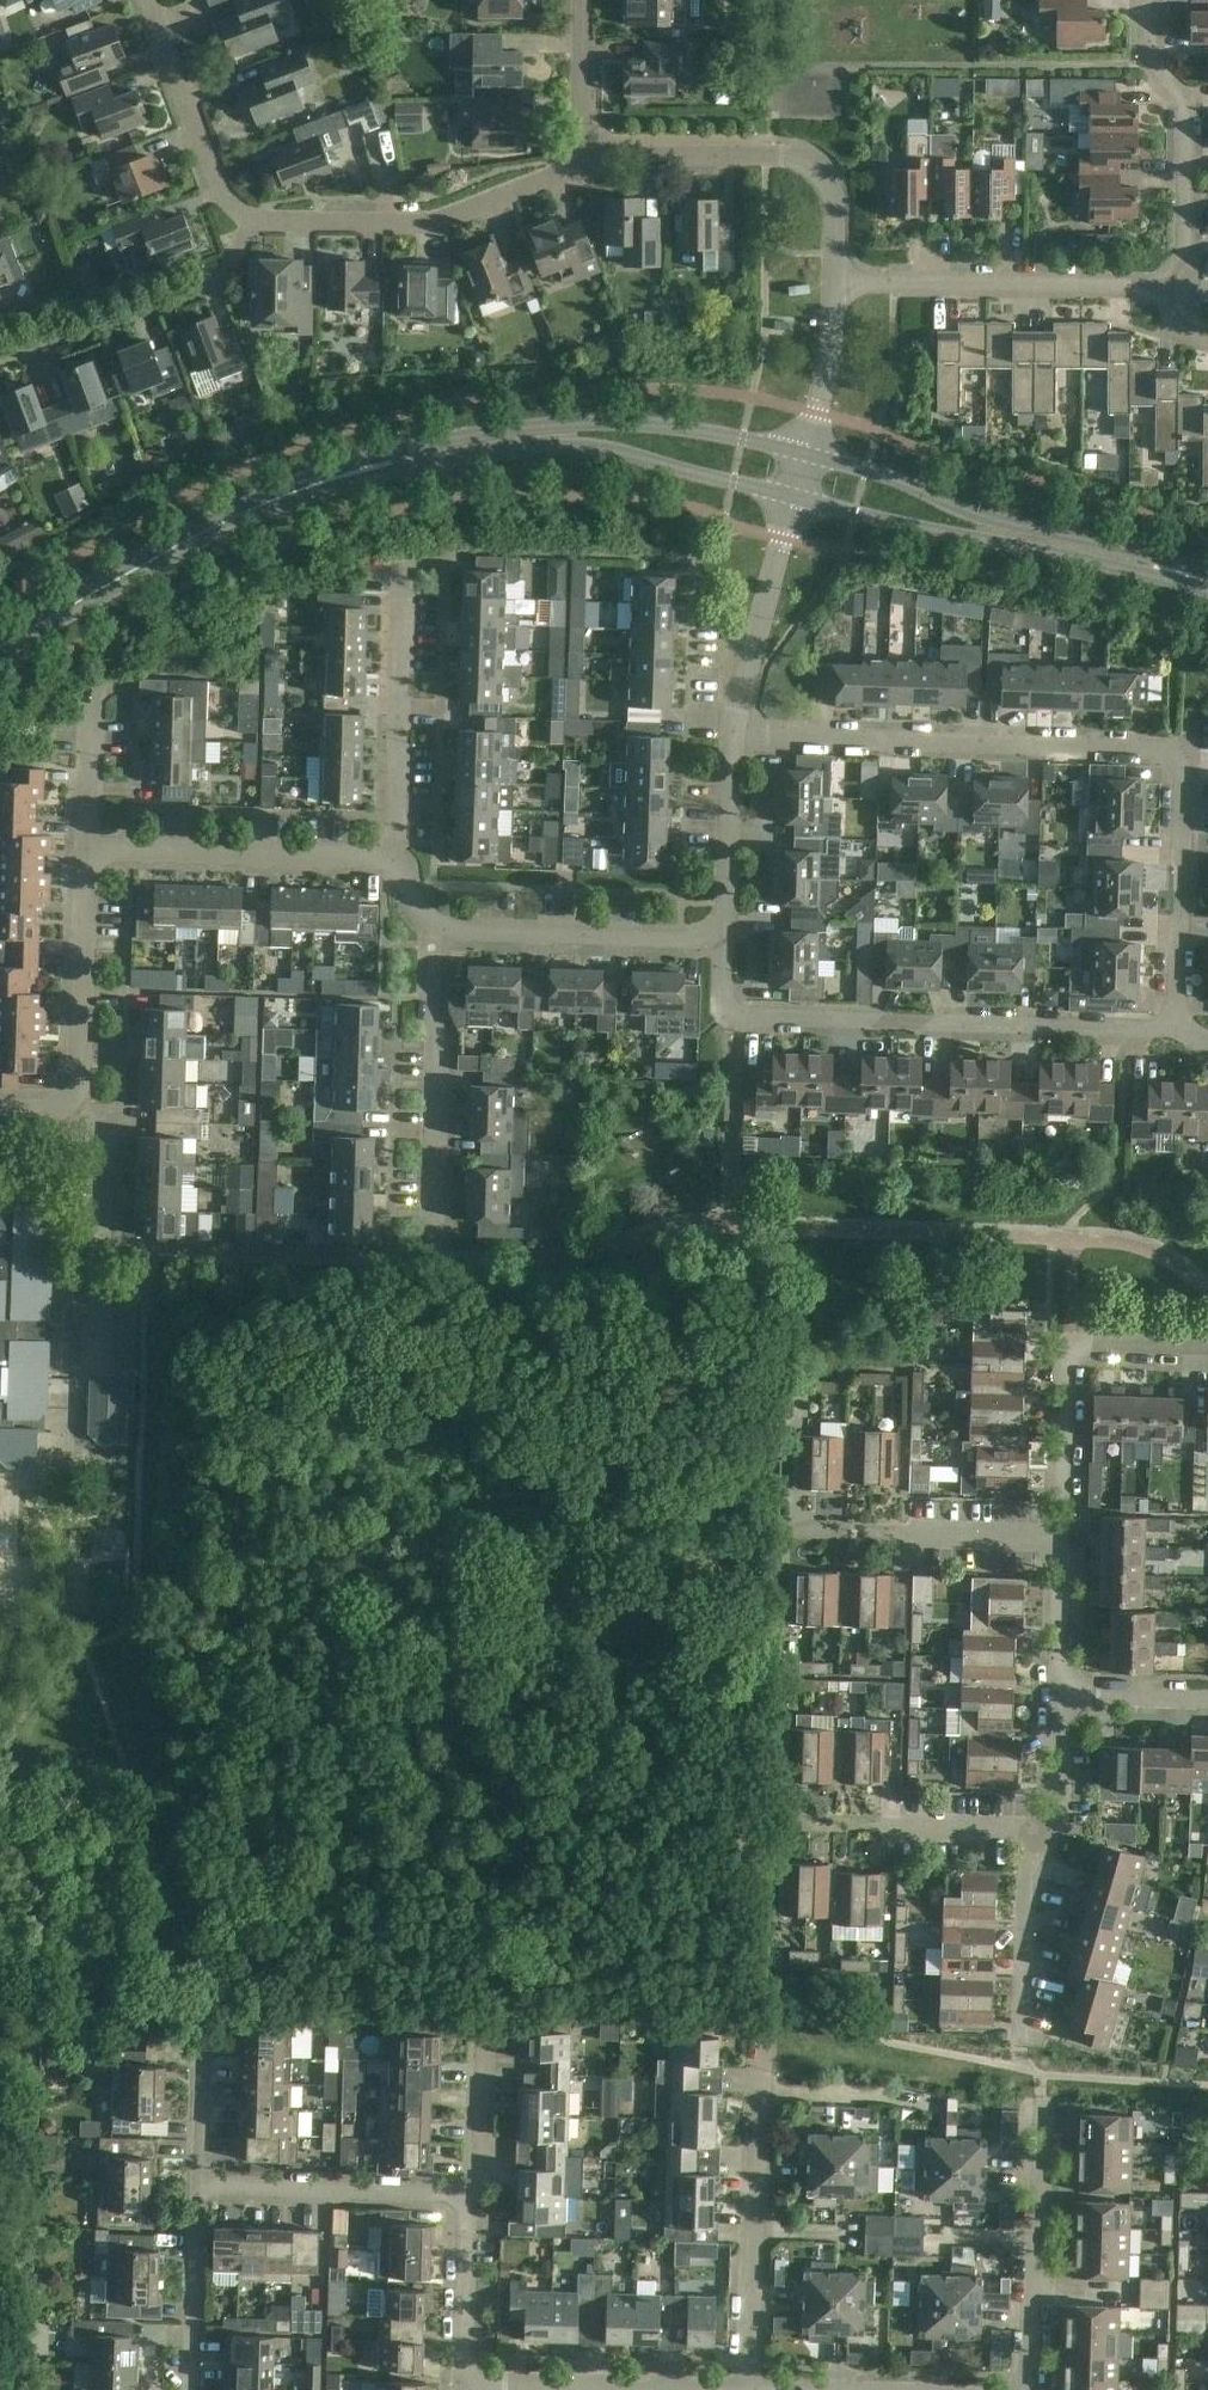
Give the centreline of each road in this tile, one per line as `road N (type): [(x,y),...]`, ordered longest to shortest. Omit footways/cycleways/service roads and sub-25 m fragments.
road 1 (residential): [(1179,1024),(1176,762),(1156,751),(735,738)]
road 2 (residential): [(1179,1024),(733,1016),(721,1002),(715,935)]
road 3 (tertiary): [(806,454),(687,428),(532,425),(391,454),(350,475)]
road 4 (tertiary): [(350,475),(589,447),(794,499)]
road 5 (tertiary): [(794,499),(1207,592)]
road 6 (tertiary): [(1207,572),(978,517),(902,481),(806,454)]
road 7 (tertiary): [(0,647),(180,545),(350,475)]
road 8 (residential): [(747,2389),(761,2019)]
road 9 (residential): [(581,161),(765,154),(806,161),(827,180),(834,200),(833,286)]
road 10 (residential): [(254,221),(430,224),(581,161)]
road 11 (residential): [(833,286),(1132,285),(1167,295)]
road 12 (residential): [(1207,1351),(1062,1350),(1061,1539)]
road 13 (residential): [(426,1248),(439,1031),(427,997),(429,927)]
road 14 (residential): [(1167,295),(1187,236),(1180,93),(1151,50),(1151,0)]
road 15 (residential): [(392,862),(85,853)]
road 16 (residential): [(392,862),(404,558)]
road 17 (residential): [(1042,2099),(1025,2389)]
road 18 (residential): [(715,935),(429,927)]
road 19 (residential): [(1061,1539),(776,1531)]
road 20 (residential): [(778,1820),(1049,1834)]
road 21 (residential): [(198,2186),(468,2197)]
road 22 (residential): [(73,1113),(85,853)]
road 23 (residential): [(95,1364),(98,1157),(73,1113)]
road 24 (residential): [(149,0),(218,183),(254,221)]
road 25 (residential): [(794,499),(735,738)]
road 26 (residential): [(1018,2045),(1020,1880),(1049,1834)]
road 27 (residential): [(187,2389),(198,2186)]
road 28 (residential): [(735,738),(729,902),(715,935)]
road 29 (residential): [(458,2389),(468,2197)]
road 30 (residential): [(106,315),(216,284),(254,221)]
road 31 (residential): [(468,2197),(482,2021)]
road 32 (residential): [(833,286),(833,336),(806,454)]
road 33 (residential): [(198,2186),(203,2018)]
road 34 (residential): [(85,853),(90,690)]
road 35 (residential): [(581,161),(579,0)]
road 36 (residential): [(1061,1539),(1060,1691)]
road 37 (residential): [(1207,1697),(1060,1691)]
road 38 (residential): [(1060,1691),(1060,1817),(1049,1834)]

